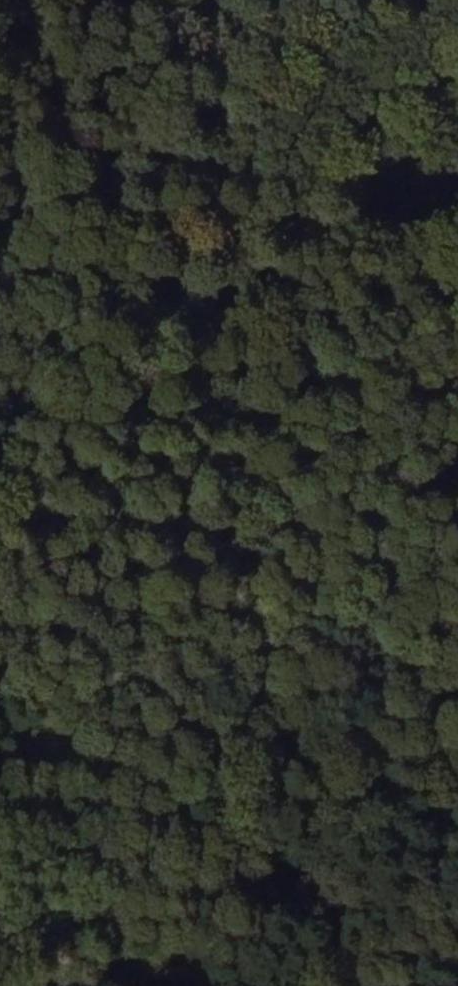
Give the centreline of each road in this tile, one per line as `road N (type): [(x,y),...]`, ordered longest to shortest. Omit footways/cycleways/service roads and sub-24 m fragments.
road 1 (track): [(88,917),(269,975),(457,962)]

